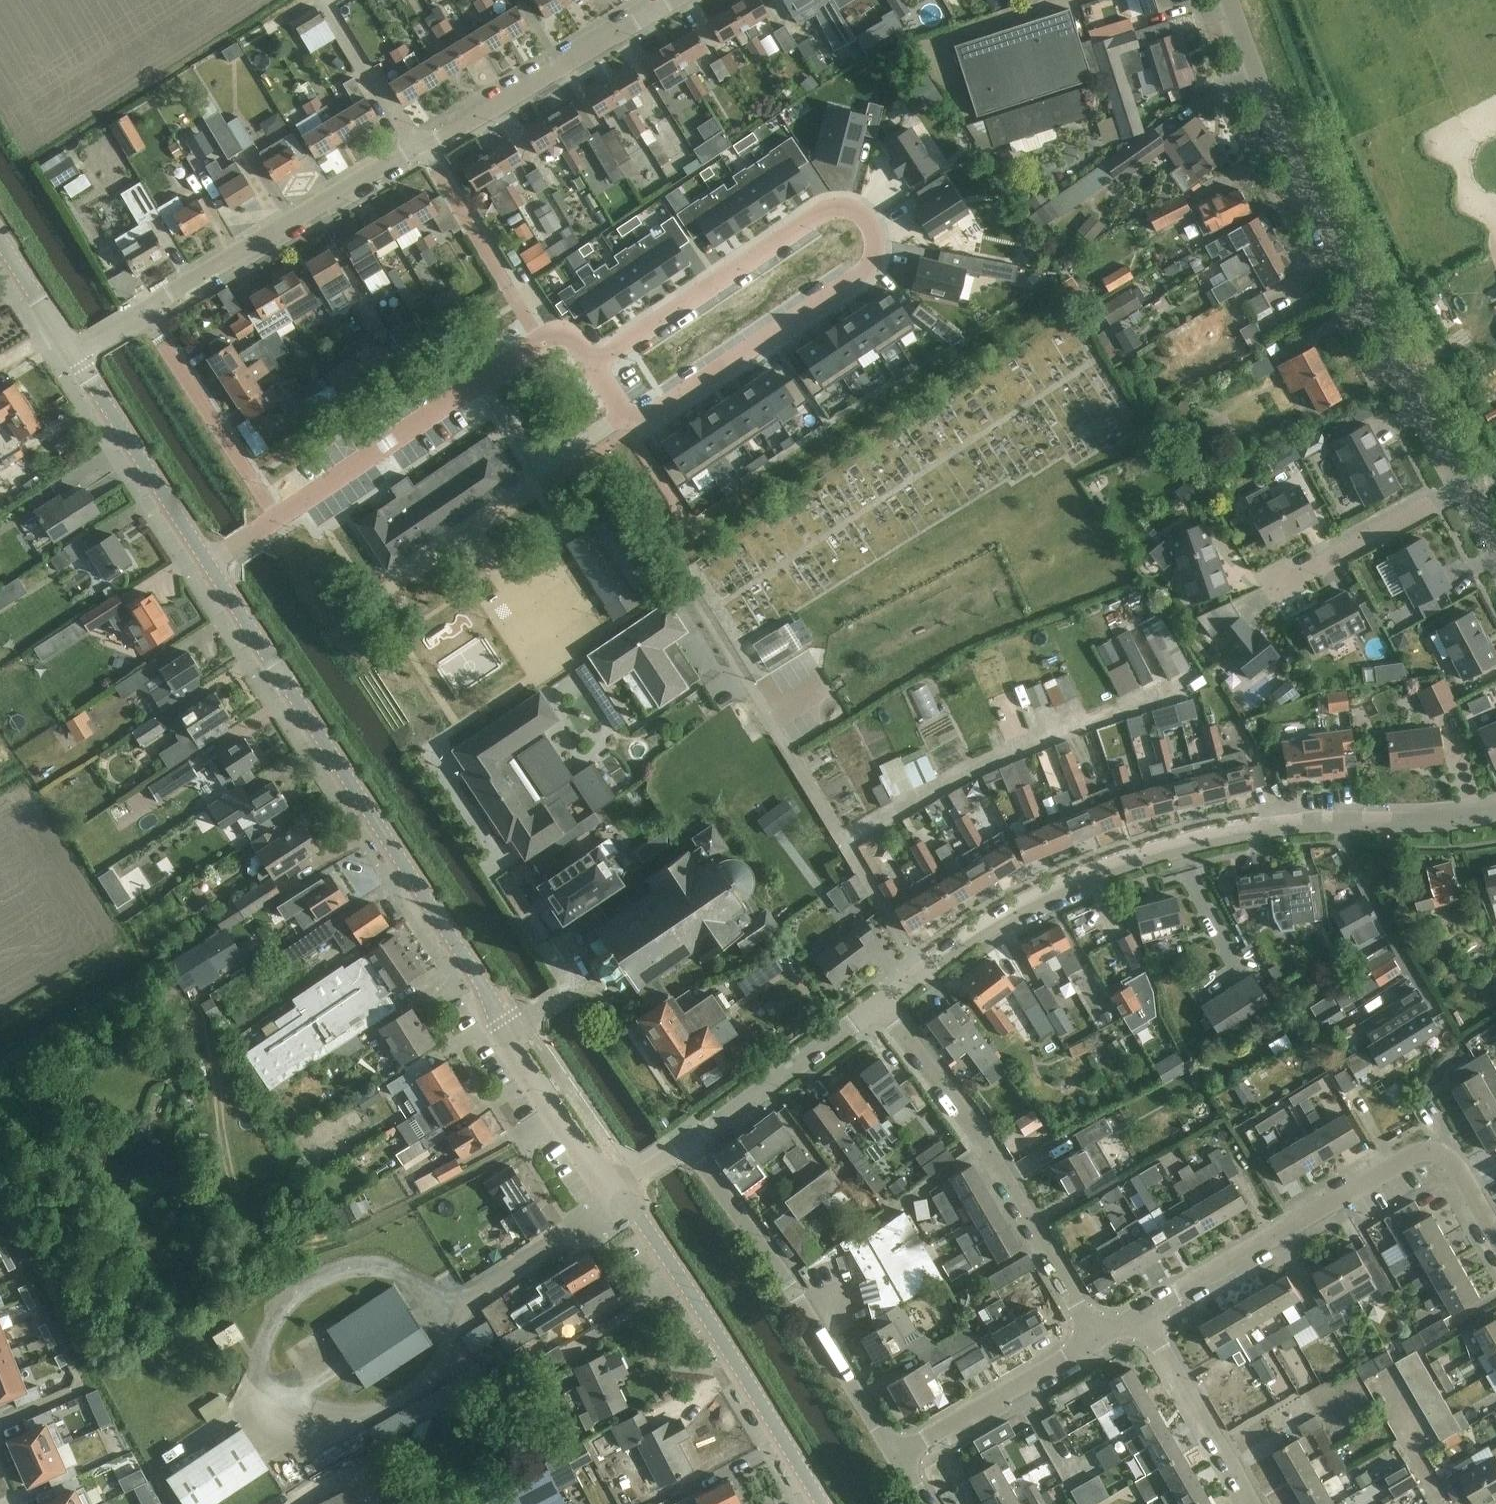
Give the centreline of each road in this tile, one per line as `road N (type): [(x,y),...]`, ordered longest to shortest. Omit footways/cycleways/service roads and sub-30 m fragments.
road 1 (tertiary): [(618,1187),(553,1101),(210,566)]
road 2 (residential): [(885,999),(1031,903),(1170,850),(1272,829),(1495,812)]
road 3 (residential): [(1466,486),(1309,195),(1230,0)]
road 4 (residential): [(592,364),(623,415),(654,414),(871,264),(876,240),(865,217),(825,210)]
road 5 (unclassified): [(1495,1234),(1456,1168),(1422,1159),(1143,1316)]
road 6 (unclassified): [(1102,1341),(1002,1161),(885,999)]
road 7 (residential): [(903,1458),(691,1140)]
road 8 (tertiary): [(816,1503),(618,1187)]
road 9 (residential): [(143,312),(424,147)]
road 10 (residential): [(278,519),(541,342)]
road 11 (residential): [(424,147),(674,0)]
road 12 (residential): [(825,210),(592,364)]
road 13 (tertiary): [(210,566),(74,355)]
road 14 (residential): [(143,312),(278,519)]
road 15 (residential): [(691,1140),(885,999)]
road 16 (unclassified): [(903,1458),(1102,1341)]
road 17 (residential): [(541,342),(424,147)]
road 18 (residential): [(1269,594),(1466,486)]
road 19 (unclassified): [(1253,1503),(1143,1316)]
road 20 (tertiary): [(74,355),(0,240)]

